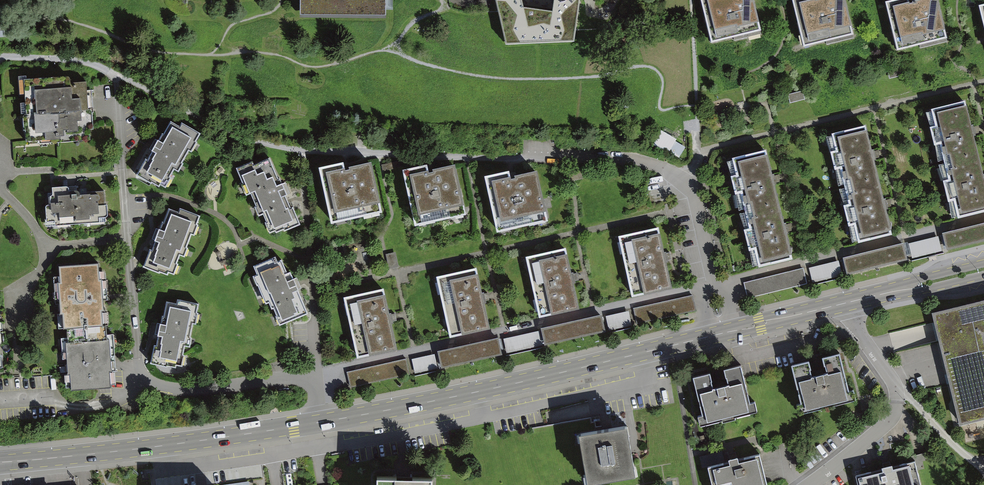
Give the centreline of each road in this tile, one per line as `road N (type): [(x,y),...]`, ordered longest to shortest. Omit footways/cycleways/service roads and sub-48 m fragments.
road 1 (primary): [(733,331),(321,422),(0,465)]
road 2 (residential): [(733,331),(696,196),(659,165),(361,152)]
road 3 (residential): [(848,302),(897,403),(888,422),(809,484)]
road 4 (primary): [(983,270),(848,302)]

